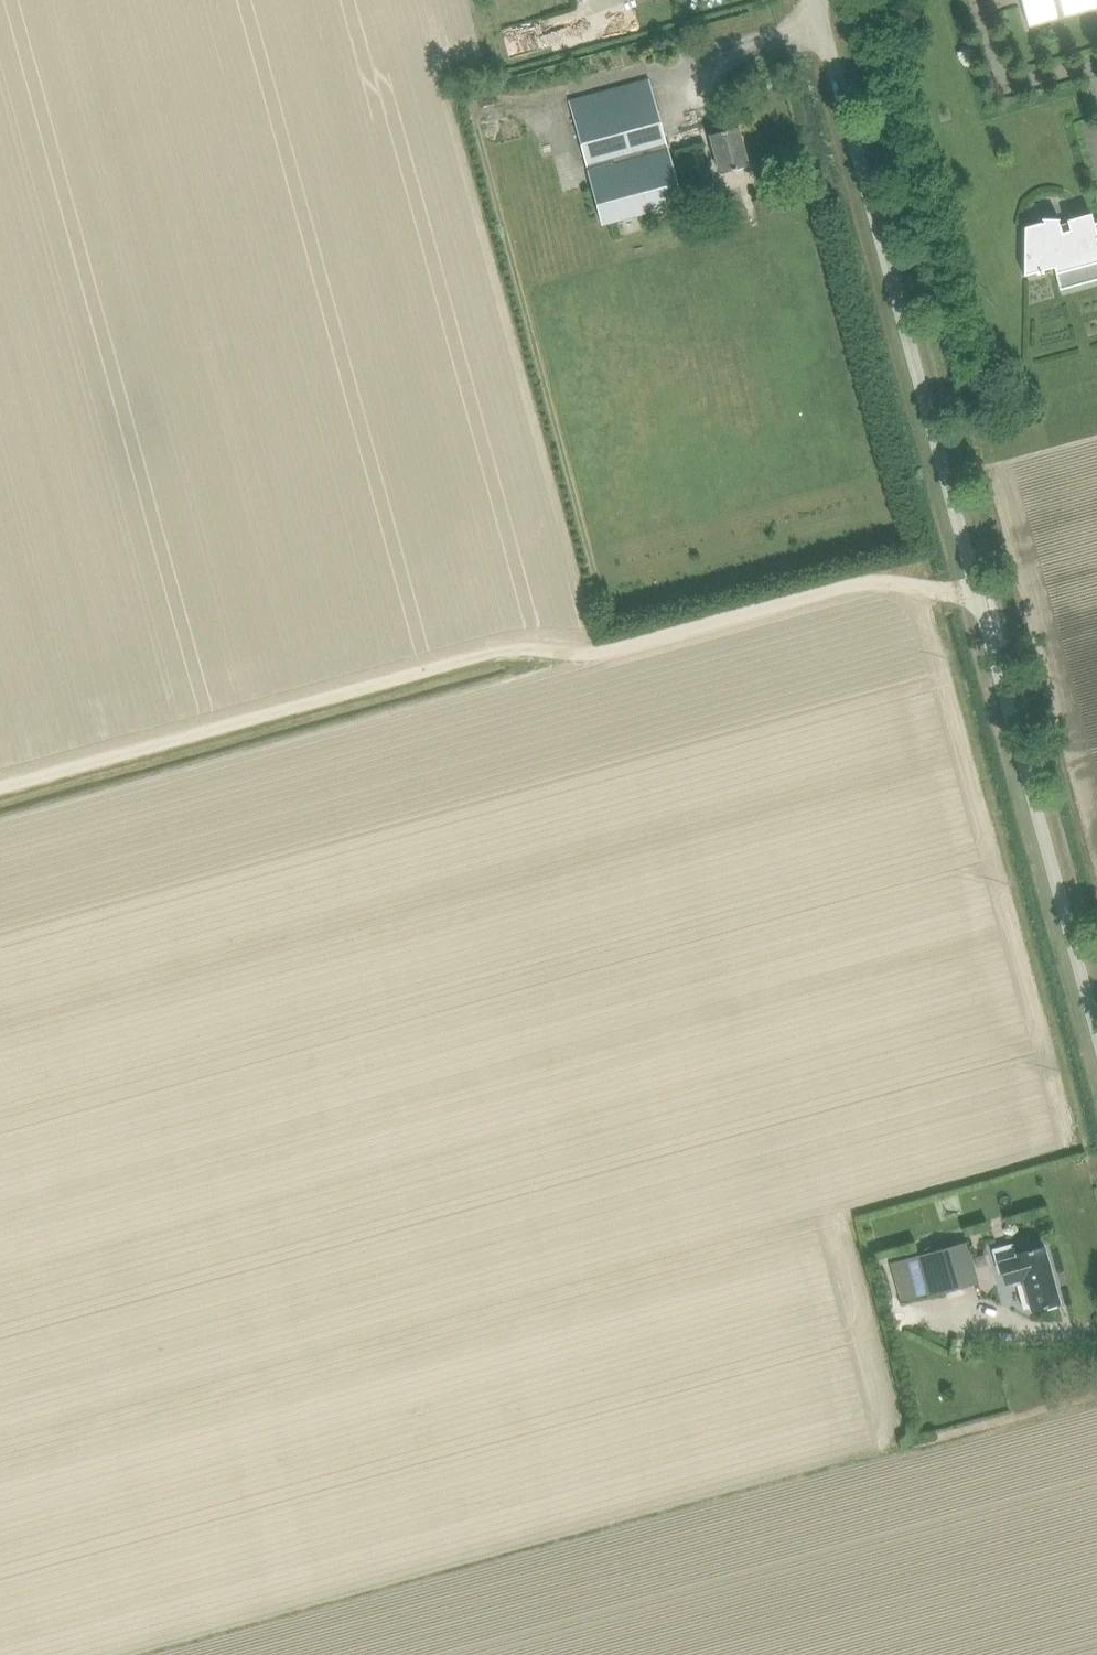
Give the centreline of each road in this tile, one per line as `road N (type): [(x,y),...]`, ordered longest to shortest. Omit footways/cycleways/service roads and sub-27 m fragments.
road 1 (unclassified): [(1096,1033),(814,0)]

